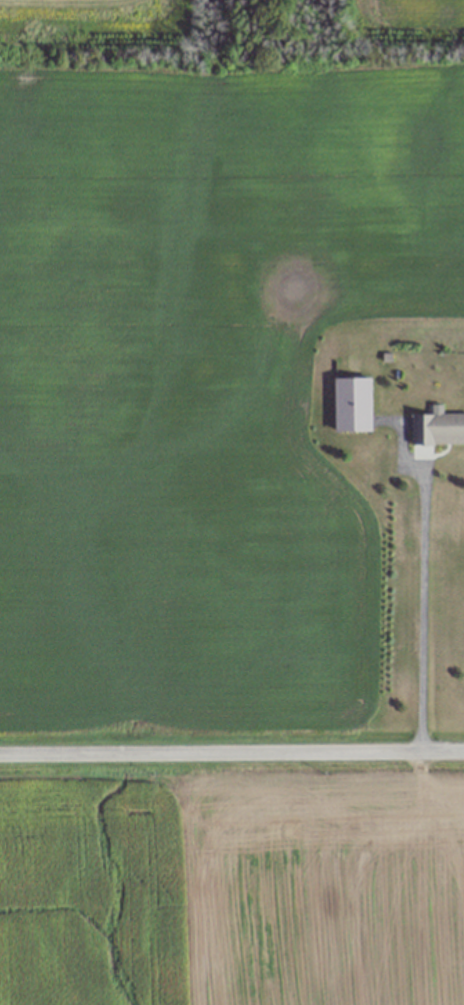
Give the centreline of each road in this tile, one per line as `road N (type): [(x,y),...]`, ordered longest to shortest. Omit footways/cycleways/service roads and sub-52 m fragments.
road 1 (residential): [(0,754),(463,753)]

